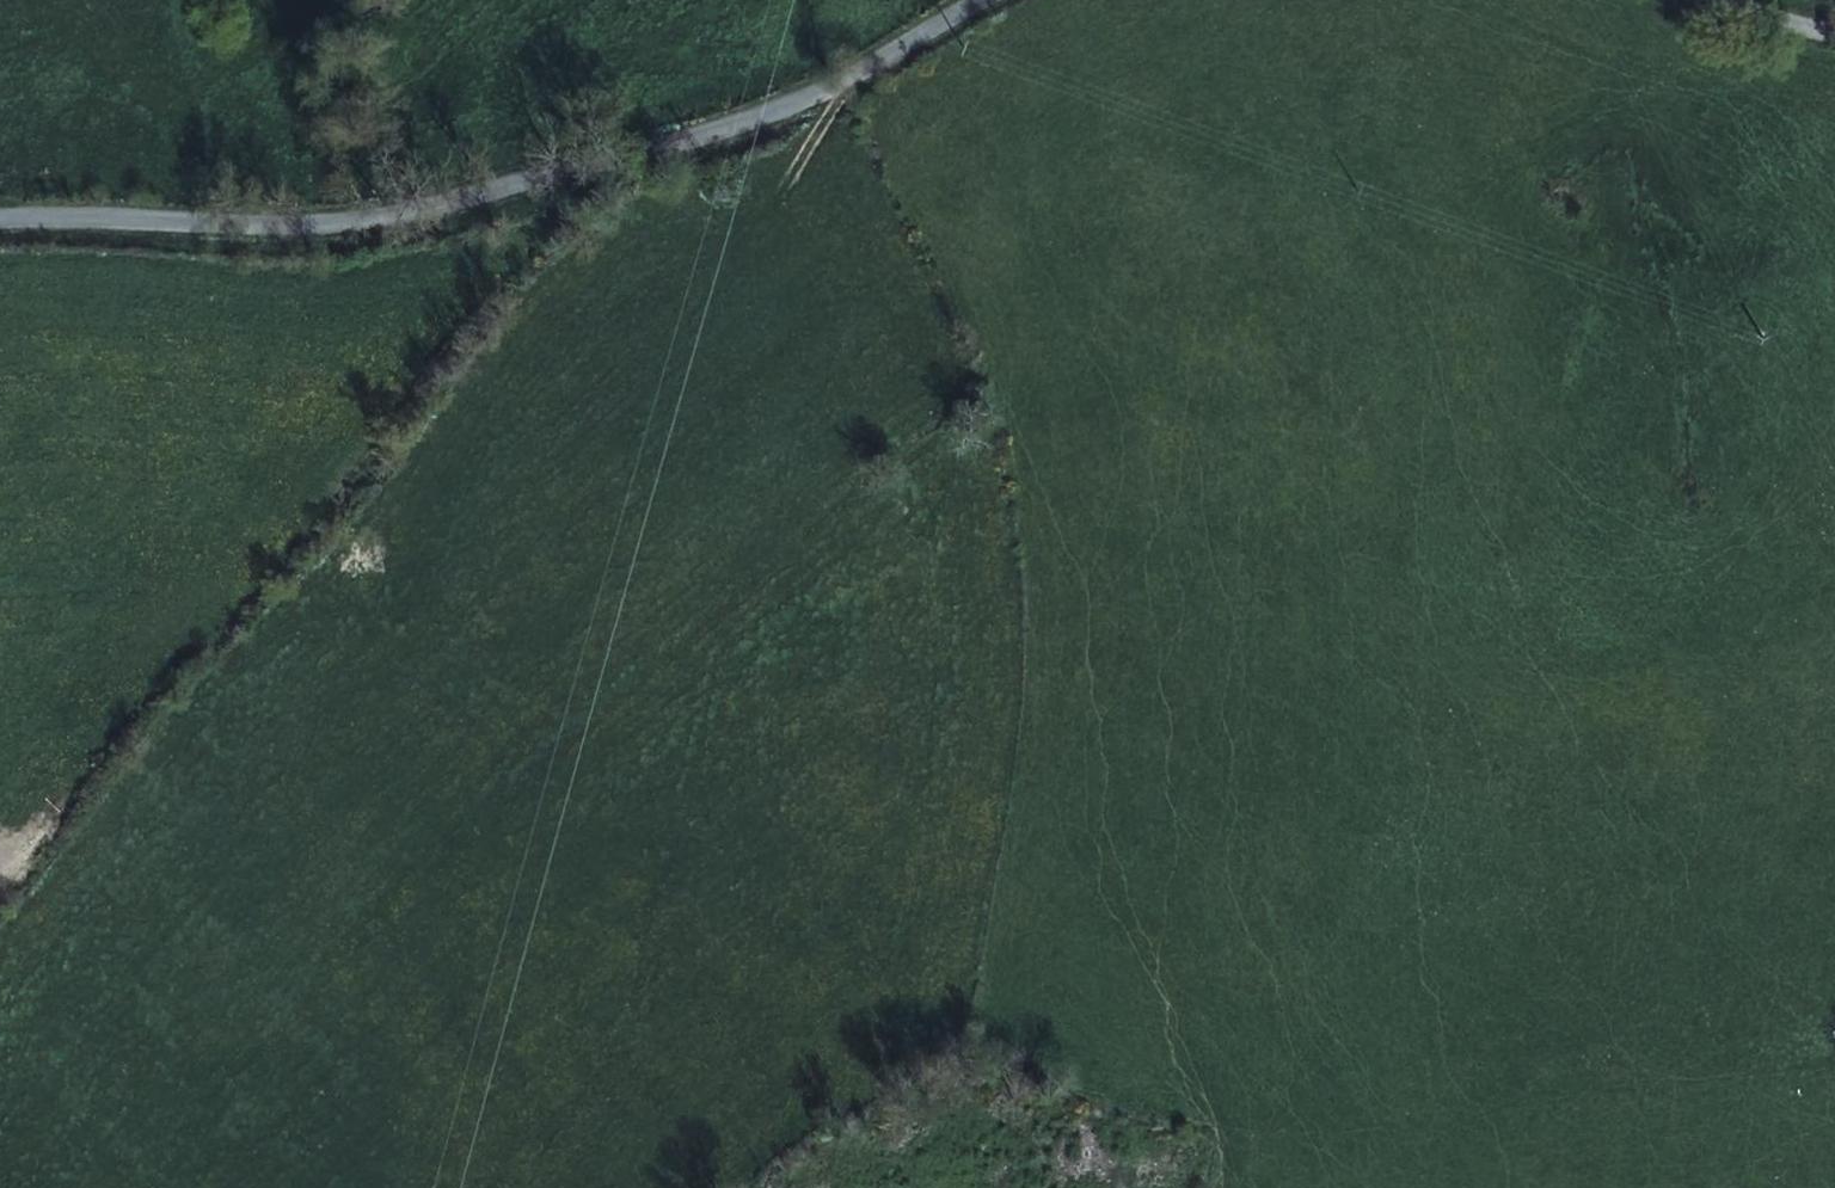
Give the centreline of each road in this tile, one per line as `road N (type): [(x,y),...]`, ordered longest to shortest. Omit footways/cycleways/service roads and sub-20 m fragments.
road 1 (unclassified): [(0,216),(389,213),(869,90),(1013,0)]
road 2 (unclassified): [(1834,52),(1813,50),(1711,0)]

